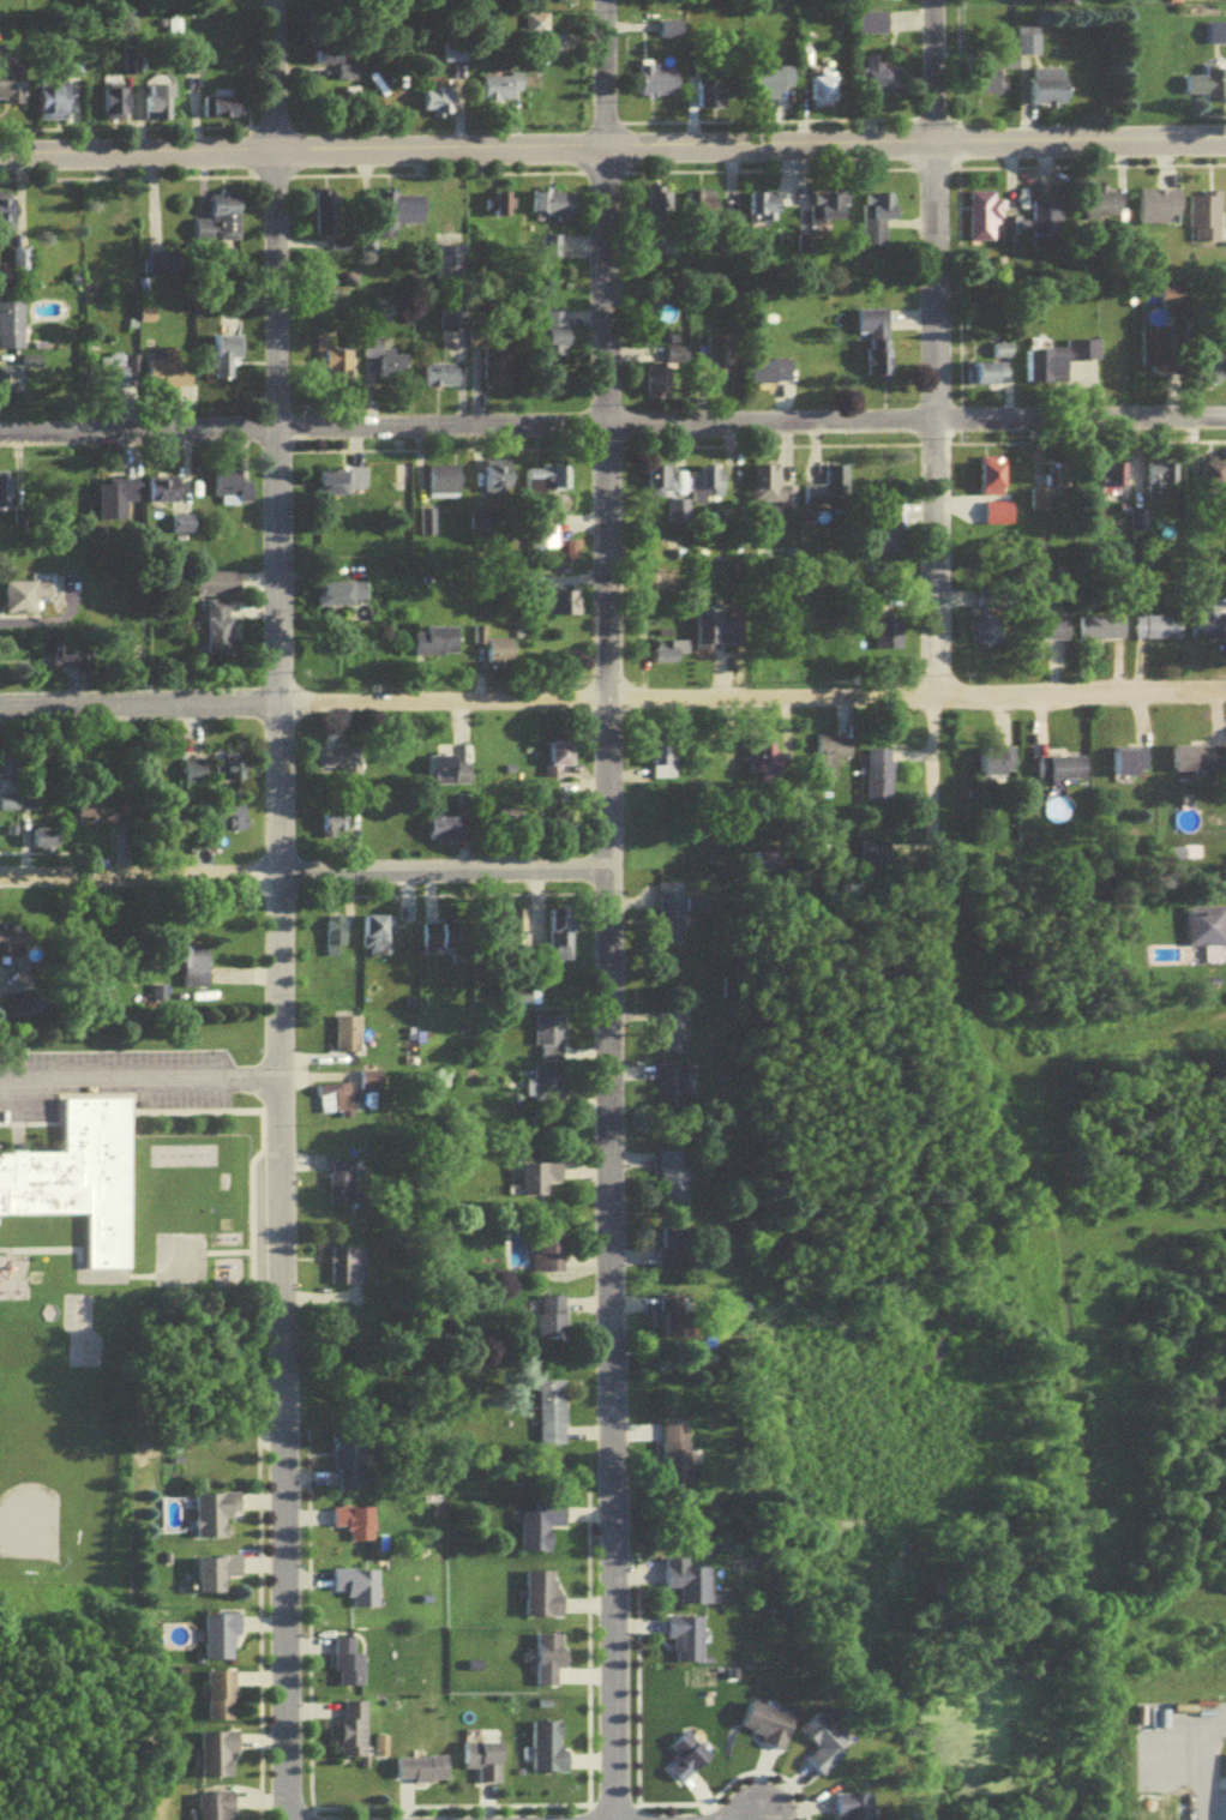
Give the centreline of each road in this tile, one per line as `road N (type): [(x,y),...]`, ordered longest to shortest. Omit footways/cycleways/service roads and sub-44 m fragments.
road 1 (residential): [(284,1819),(271,0)]
road 2 (residential): [(612,1819),(602,0)]
road 3 (residential): [(0,712),(1225,689)]
road 4 (residential): [(0,162),(1225,141)]
road 5 (residential): [(1225,419),(0,437)]
road 6 (residential): [(940,881),(933,0)]
road 7 (residential): [(607,870),(0,881)]
road 8 (residential): [(275,1073),(46,1075),(0,1094)]

